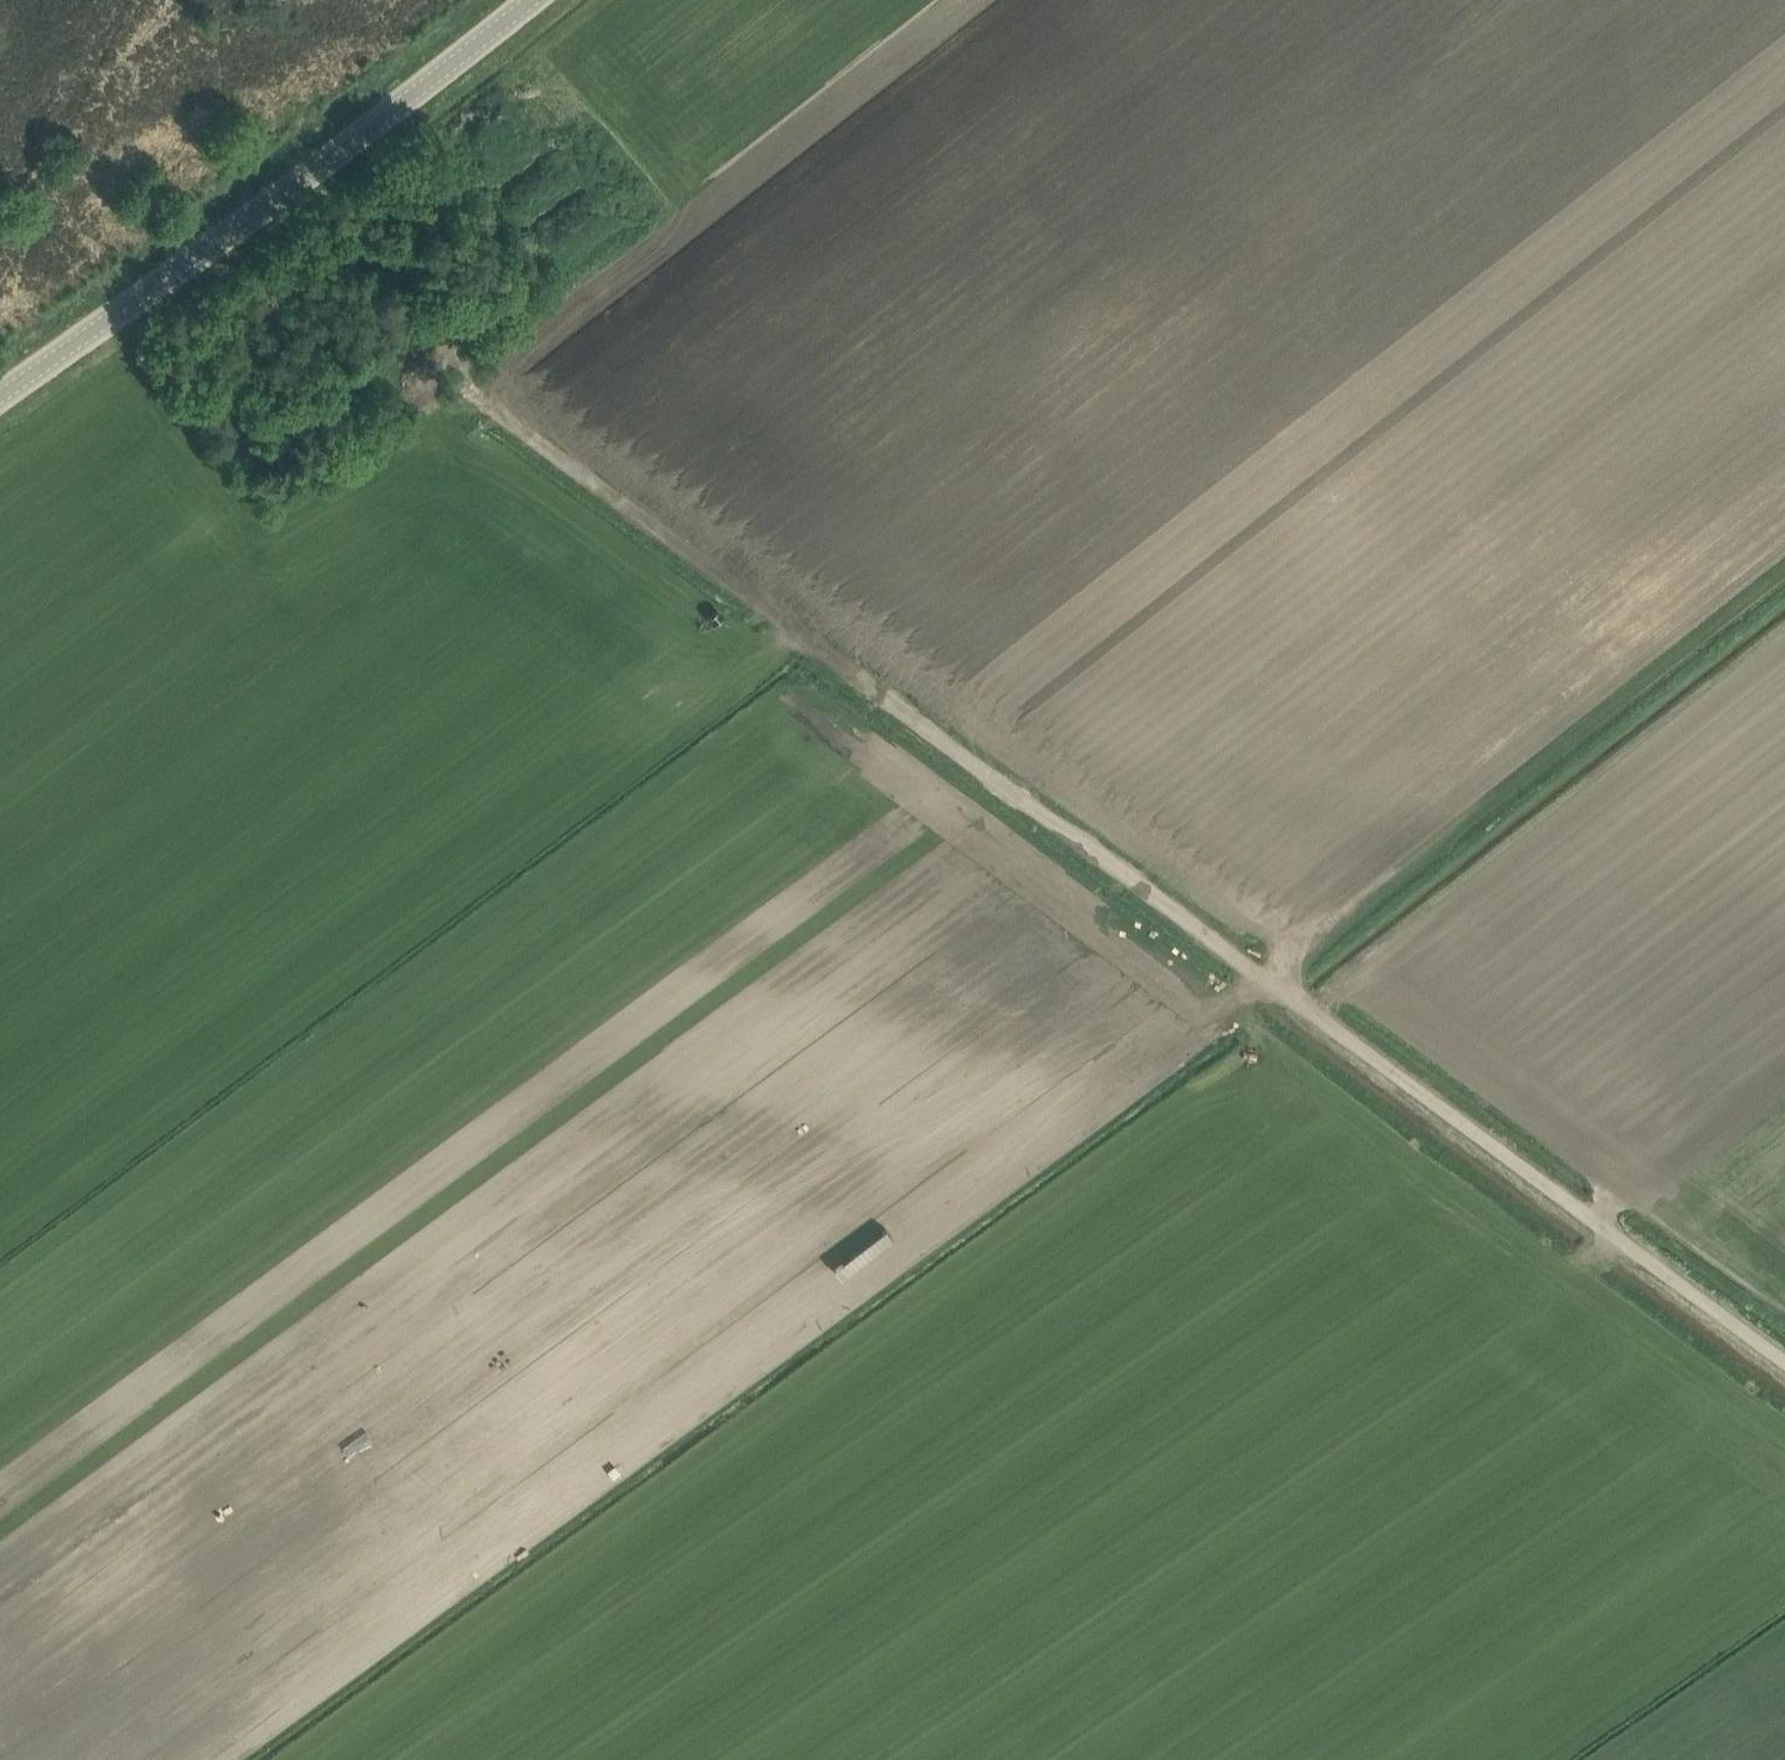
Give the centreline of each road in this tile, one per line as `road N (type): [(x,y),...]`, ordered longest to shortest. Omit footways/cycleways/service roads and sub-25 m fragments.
road 1 (tertiary): [(0,385),(205,244),(523,0)]
road 2 (unclassified): [(1784,1359),(1290,982)]

